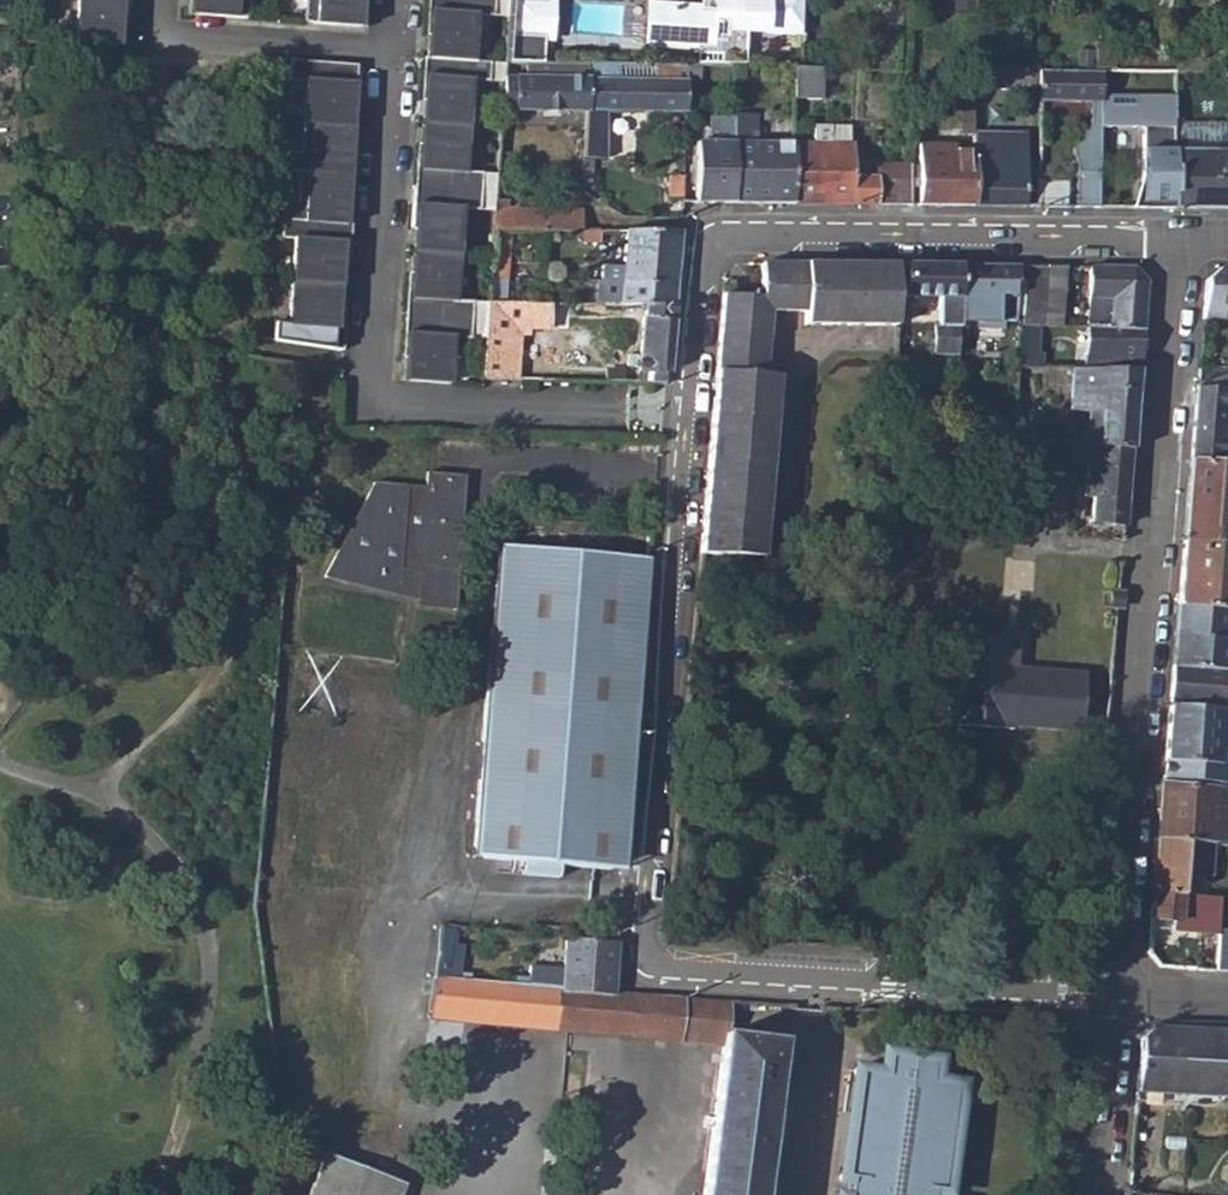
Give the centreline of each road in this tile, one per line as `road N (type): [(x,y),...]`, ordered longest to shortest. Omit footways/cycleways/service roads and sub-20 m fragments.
road 1 (residential): [(1172,241),(1112,995)]
road 2 (residential): [(391,49),(373,403),(686,418)]
road 3 (residential): [(1172,241),(709,235),(686,418)]
road 4 (residential): [(686,418),(645,963)]
road 5 (residential): [(1112,995),(645,963)]
road 6 (residential): [(159,0),(157,35),(391,49)]
road 7 (residential): [(1112,995),(1096,1194)]

